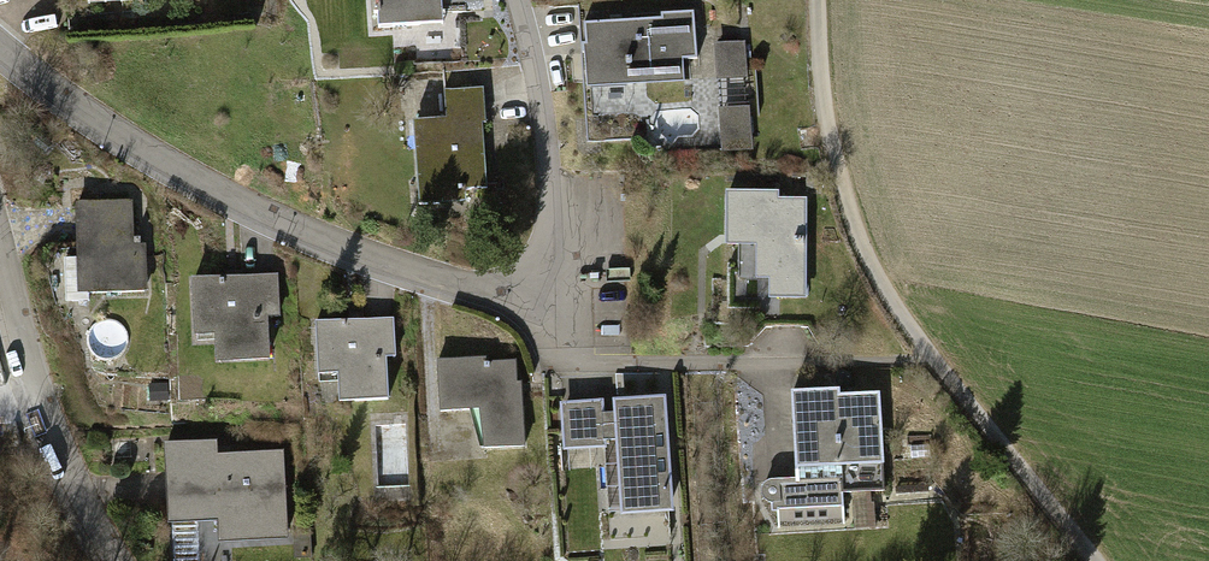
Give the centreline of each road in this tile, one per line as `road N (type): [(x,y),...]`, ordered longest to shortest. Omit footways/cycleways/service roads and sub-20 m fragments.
road 1 (track): [(818,0),(822,120),(861,245),(929,358),(1094,560)]
road 2 (residential): [(486,291),(245,207),(156,157),(0,50)]
road 3 (residential): [(486,291),(537,282),(551,244),(543,123),(515,0)]
road 4 (residential): [(119,560),(58,461),(0,250)]

